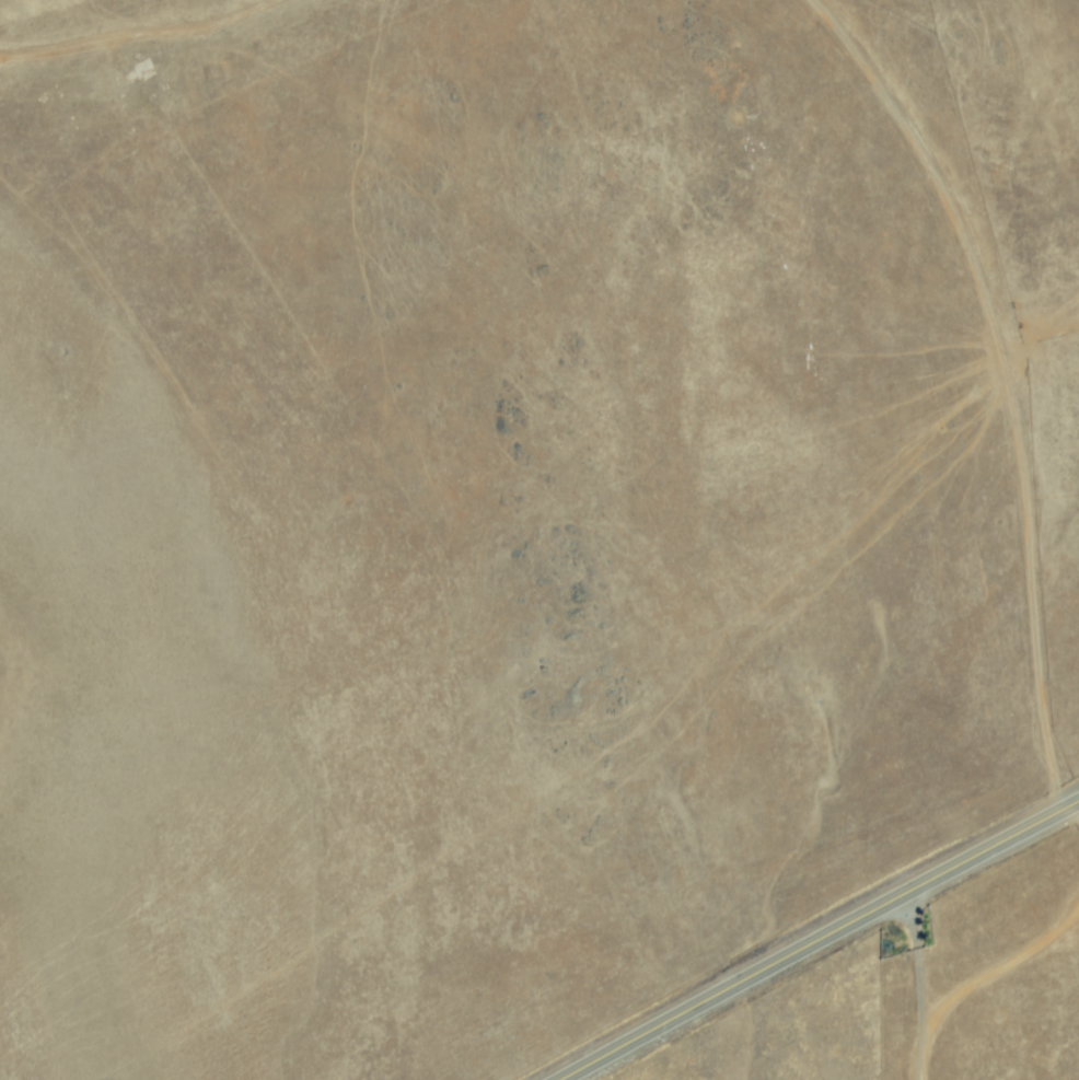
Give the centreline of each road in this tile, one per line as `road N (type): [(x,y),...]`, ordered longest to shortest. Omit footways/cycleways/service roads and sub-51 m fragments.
road 1 (track): [(804,0),(907,130),(972,270),(1020,473),(1043,723),(1061,814)]
road 2 (tertiary): [(564,1079),(1078,804)]
road 3 (track): [(0,61),(208,30),(281,0)]
road 4 (track): [(906,895),(917,950),(923,1079)]

